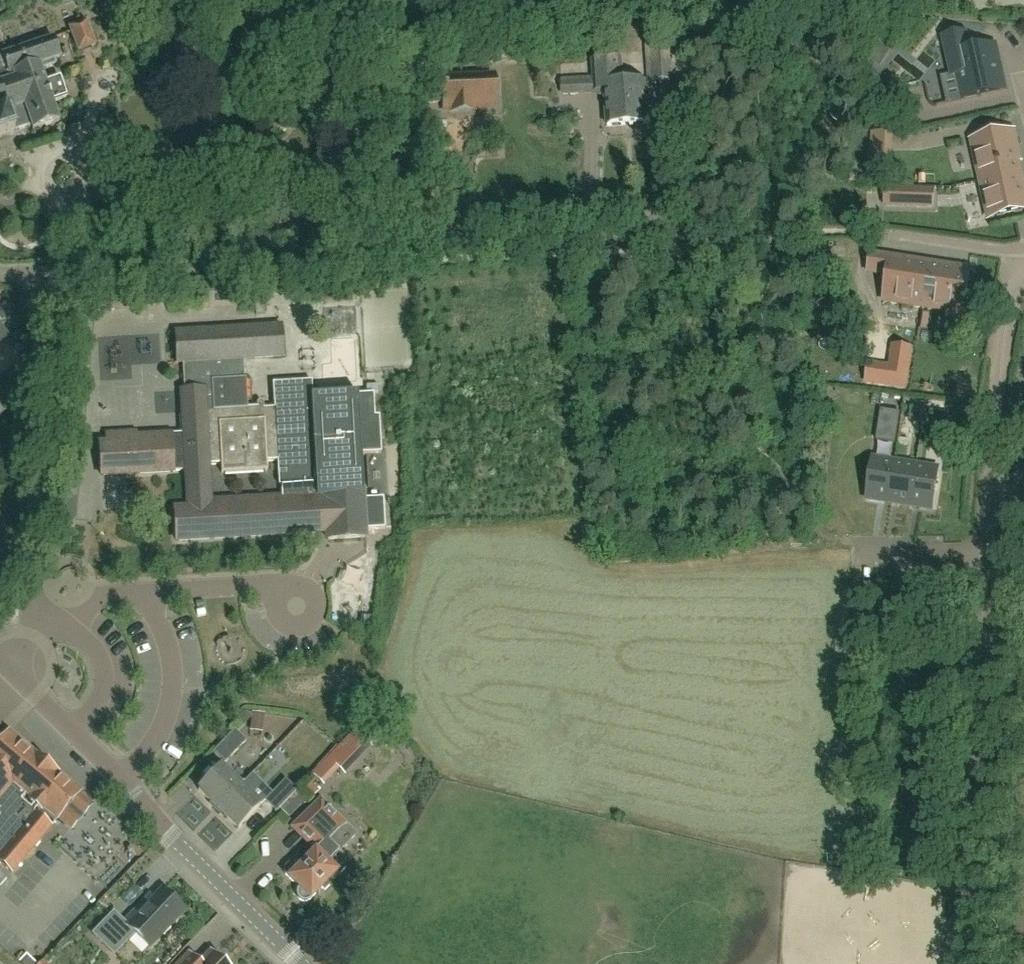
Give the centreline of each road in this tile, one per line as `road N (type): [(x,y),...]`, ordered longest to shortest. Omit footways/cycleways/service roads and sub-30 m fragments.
road 1 (unclassified): [(560,230),(418,238),(373,258),(56,277)]
road 2 (tertiary): [(300,963),(4,665)]
road 3 (residential): [(967,963),(984,555)]
road 4 (unclassified): [(4,665),(25,640),(56,277)]
road 5 (residential): [(984,555),(1020,267)]
road 6 (residential): [(1020,267),(1009,249),(890,234)]
road 7 (residential): [(984,555),(855,555)]

